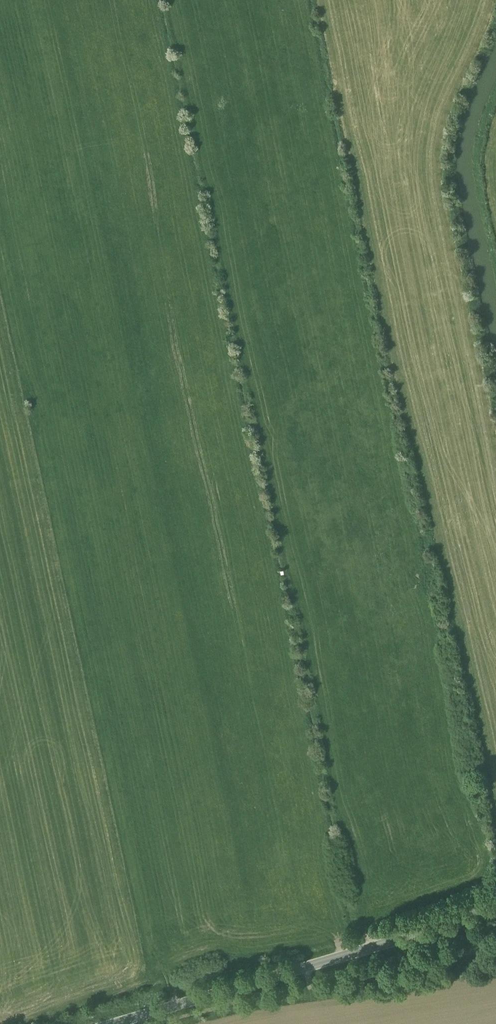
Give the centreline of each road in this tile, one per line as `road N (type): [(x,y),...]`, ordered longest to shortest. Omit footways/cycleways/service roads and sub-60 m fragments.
road 1 (tertiary): [(110,1023),(495,906)]

